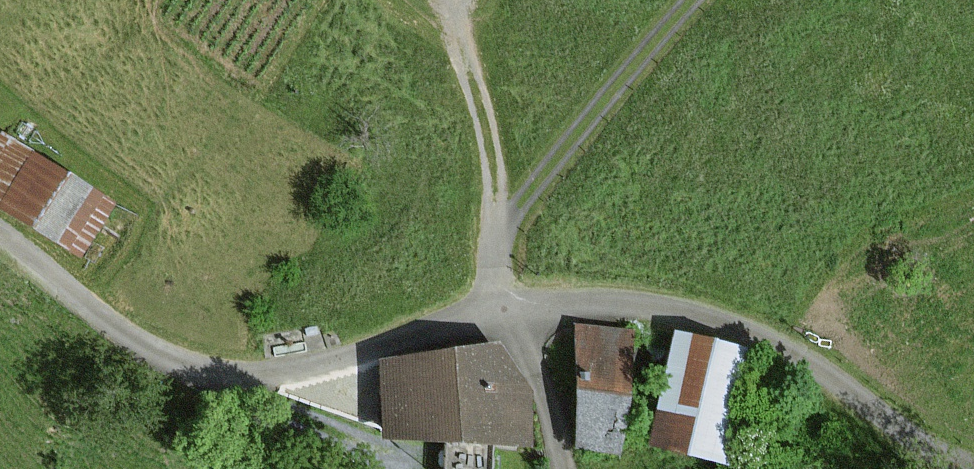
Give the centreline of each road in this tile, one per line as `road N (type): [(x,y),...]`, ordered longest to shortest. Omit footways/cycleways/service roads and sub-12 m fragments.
road 1 (unclassified): [(0,243),(131,339),(226,375),(310,368),(503,313)]
road 2 (unclassified): [(503,313),(619,302),(708,317),(797,355),(913,437),(973,467)]
road 3 (track): [(503,313),(498,230),(690,0)]
road 4 (track): [(498,230),(472,89),(449,28),(424,0)]
road 5 (unclassified): [(503,313),(545,395),(566,468)]

